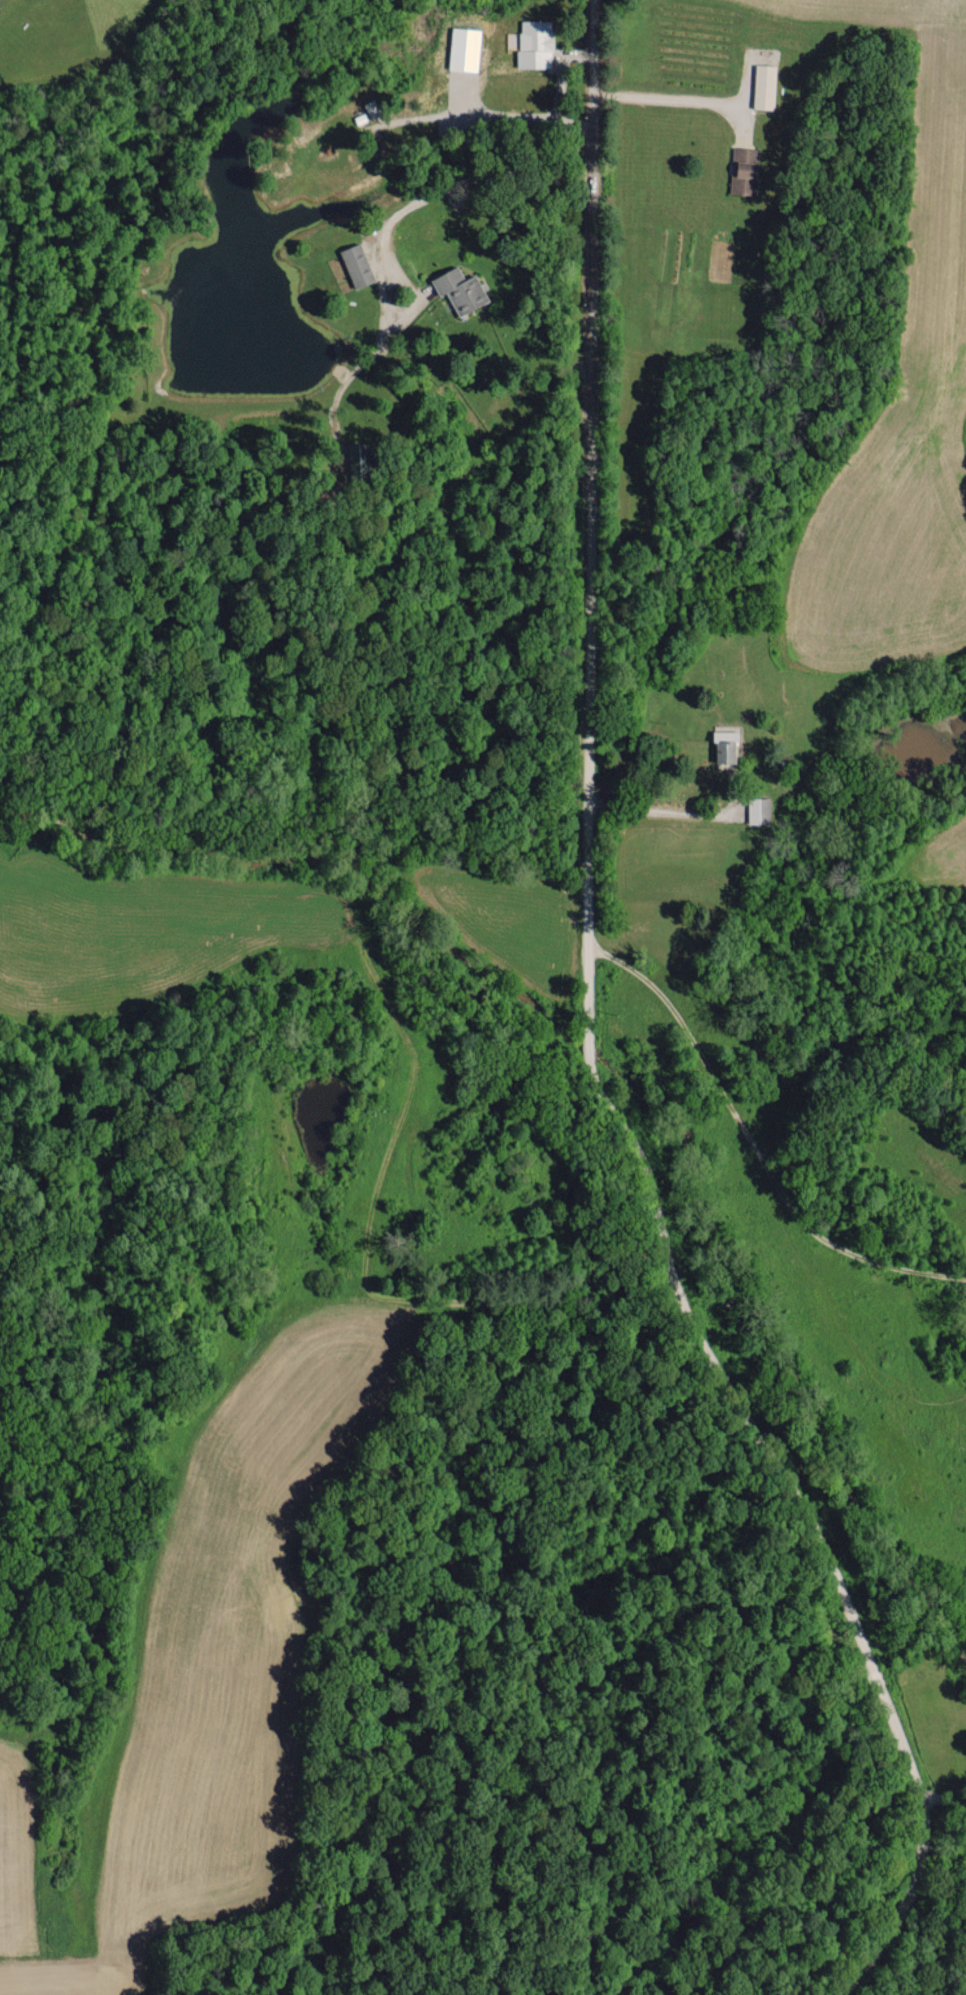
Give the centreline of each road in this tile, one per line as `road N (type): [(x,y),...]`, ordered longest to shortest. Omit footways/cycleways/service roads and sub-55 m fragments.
road 1 (residential): [(837,1994),(907,1888),(924,1796),(866,1668),(662,1336),(585,1137),(596,0)]
road 2 (residential): [(645,1293),(377,1303),(253,1331),(100,1445),(6,1352)]

